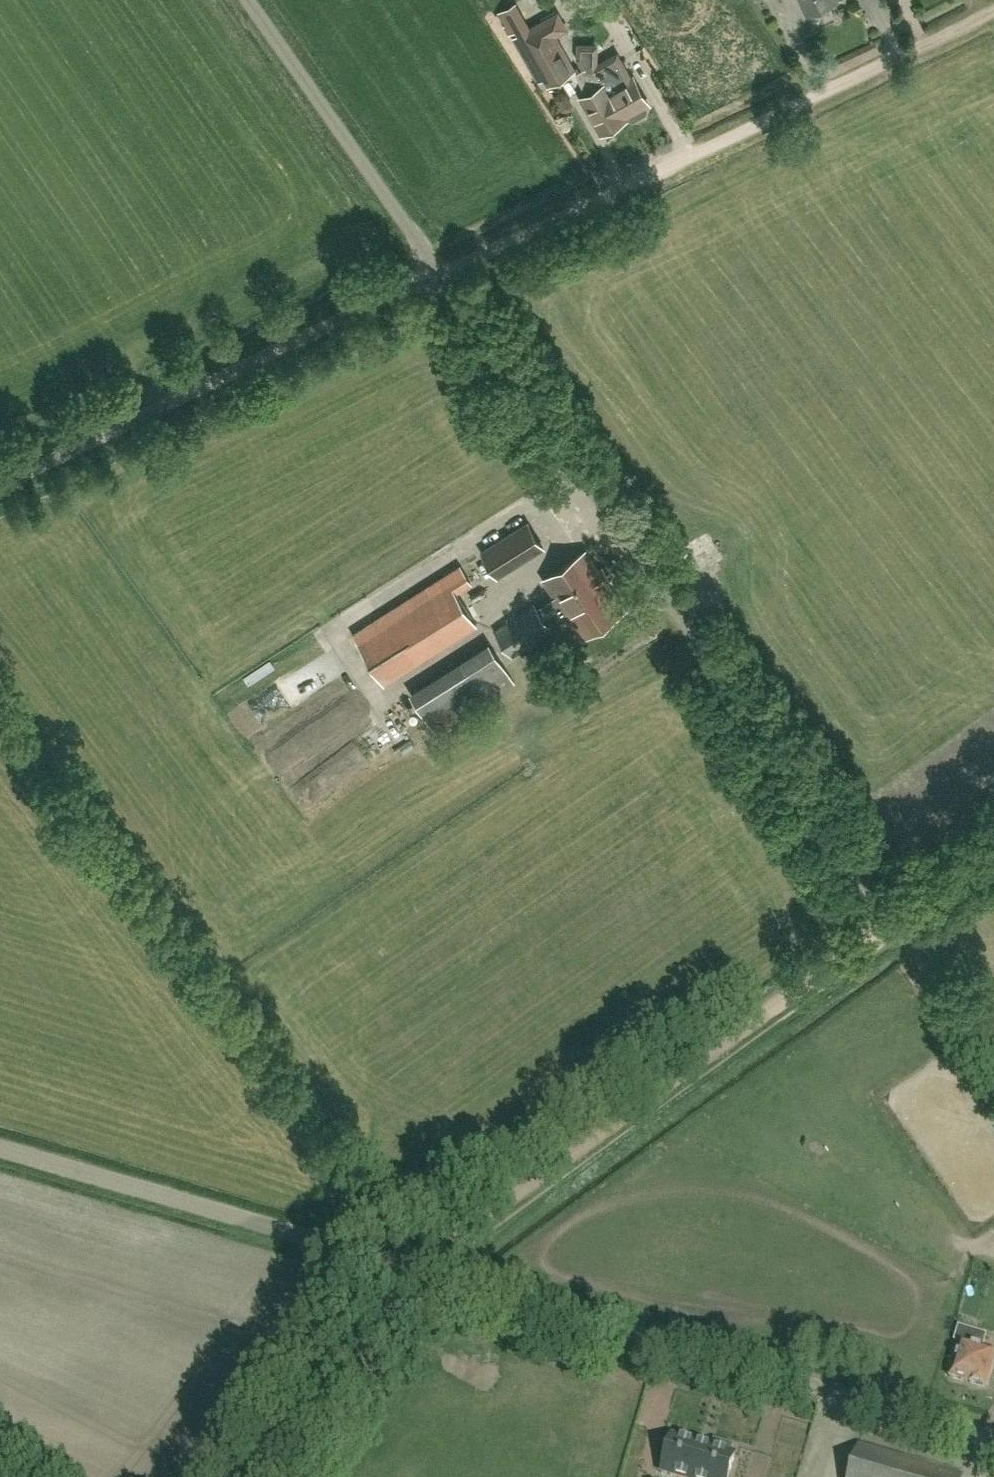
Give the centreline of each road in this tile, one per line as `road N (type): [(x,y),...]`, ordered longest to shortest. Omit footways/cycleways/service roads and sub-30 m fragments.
road 1 (unclassified): [(895,919),(442,270)]
road 2 (track): [(993,11),(442,270)]
road 3 (unclassified): [(993,1433),(421,1271)]
road 4 (track): [(421,1271),(895,919)]
road 5 (unclassified): [(0,484),(442,270)]
road 6 (unclassified): [(421,1271),(0,1147)]
road 7 (unclassified): [(442,270),(247,0)]
road 8 (unclassified): [(260,1476),(421,1271)]
road 9 (unclassified): [(993,1062),(895,919)]
road 10 (unclassified): [(895,919),(993,845)]

